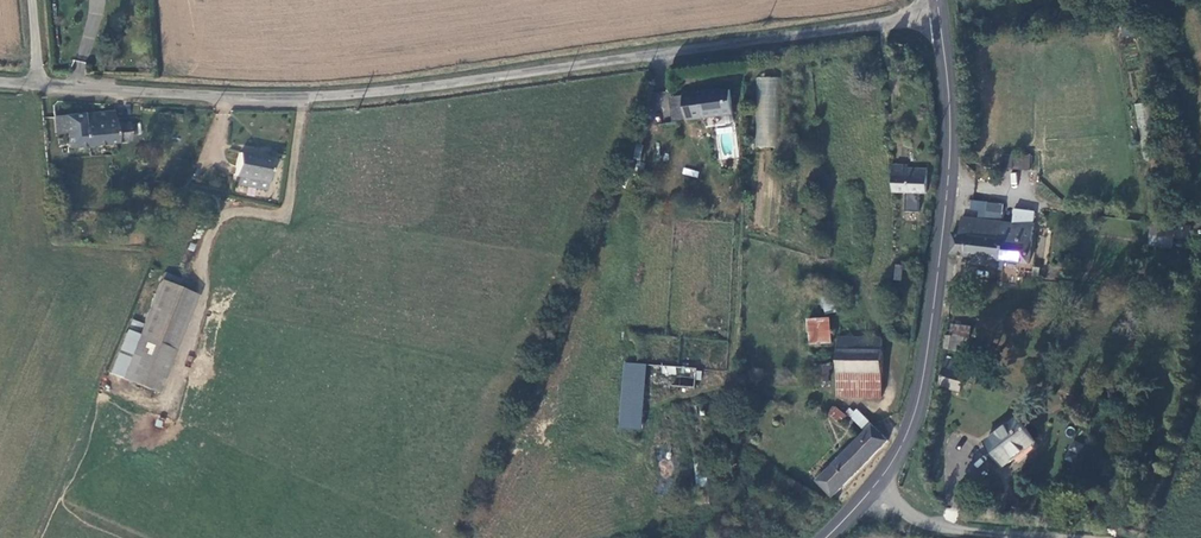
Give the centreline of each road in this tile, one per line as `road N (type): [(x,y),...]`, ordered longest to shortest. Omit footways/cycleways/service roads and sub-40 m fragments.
road 1 (unclassified): [(34,86),(320,103),(936,22)]
road 2 (tertiary): [(830,537),(871,499),(917,410),(943,235),(947,119),(936,22)]
road 3 (track): [(871,499),(948,530),(1013,537)]

